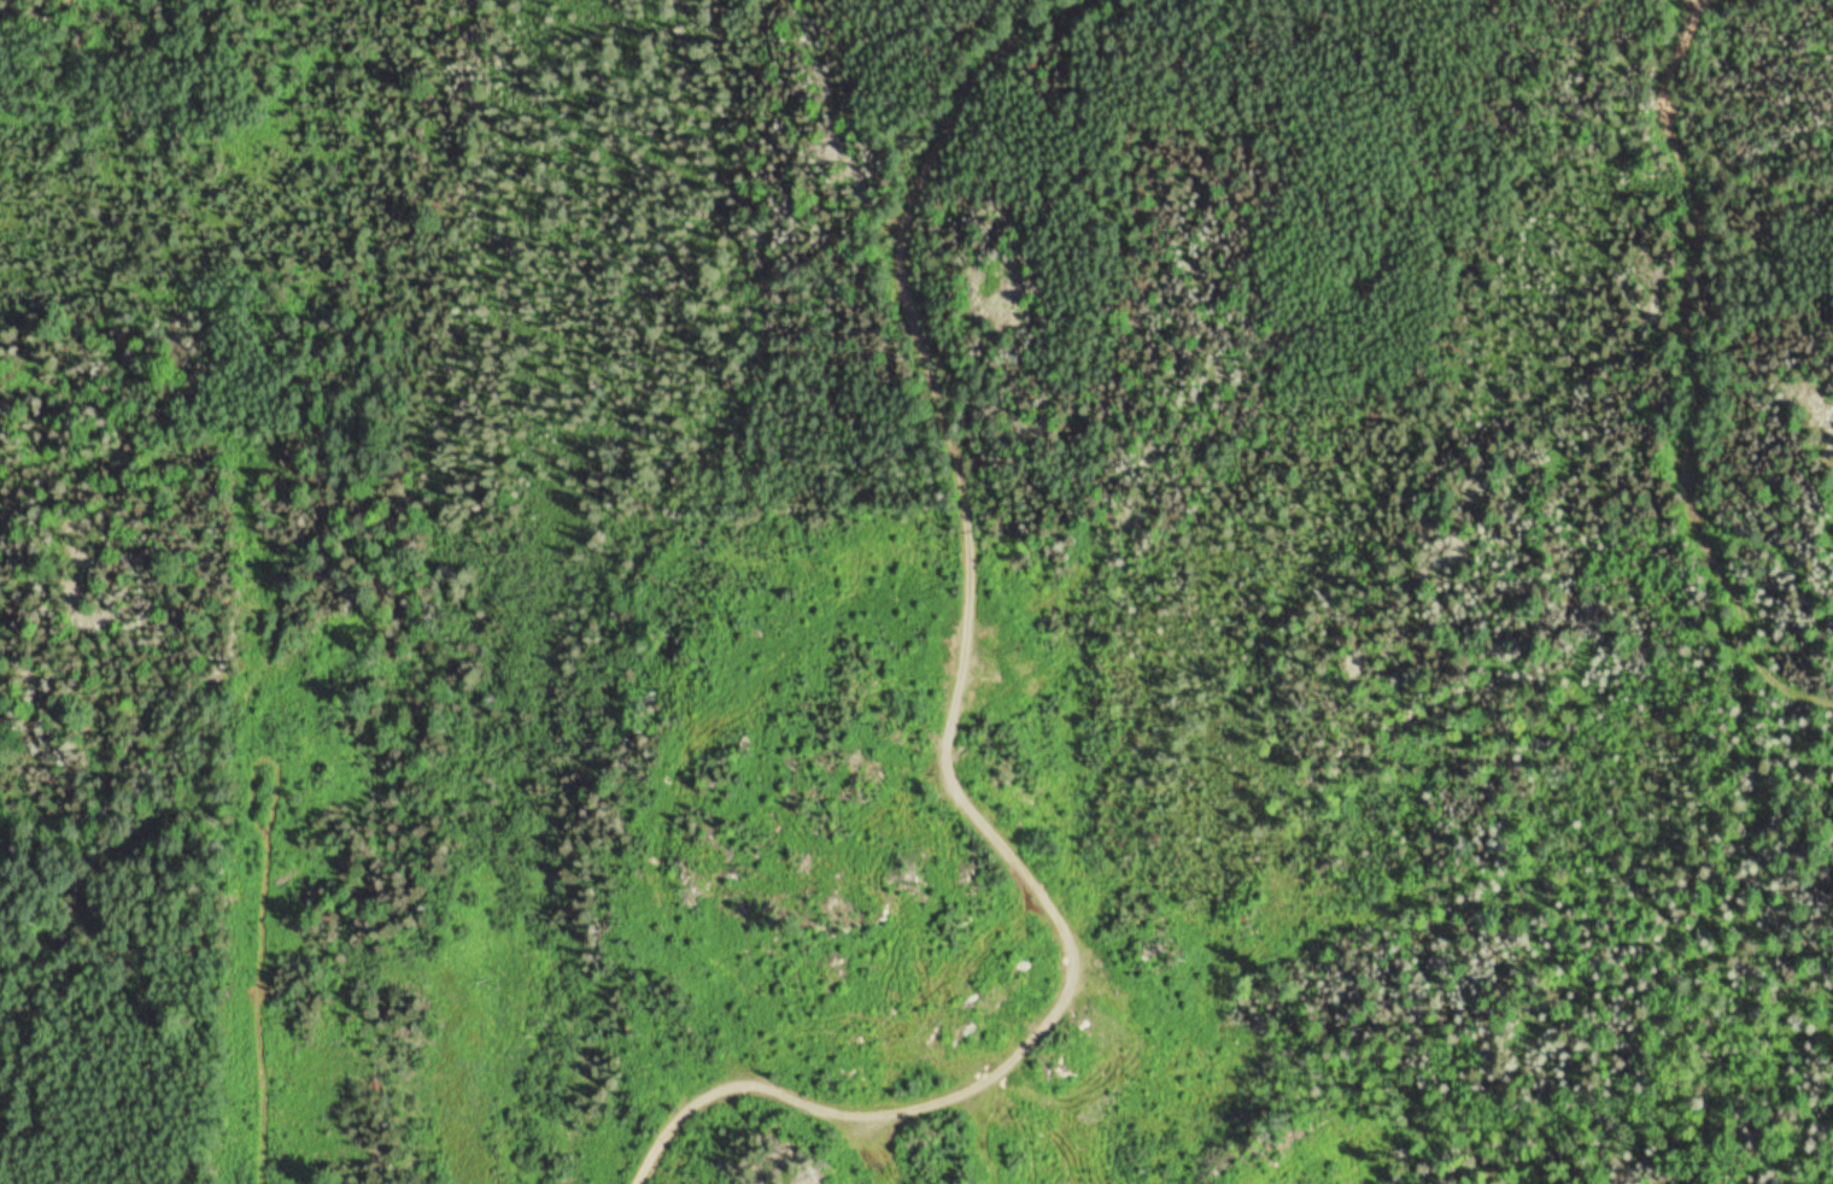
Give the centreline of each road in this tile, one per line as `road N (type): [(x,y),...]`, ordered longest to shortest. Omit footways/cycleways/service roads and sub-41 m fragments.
road 1 (residential): [(1072,0),(1027,13),(915,158),(910,257),(968,502),(947,746),(1079,928),(1085,975),(1020,1047),(939,1102),(854,1109),(773,1085),(705,1082),(654,1149),(639,1183)]
road 2 (track): [(1727,0),(1671,86),(1693,198),(1685,493),(1708,580),(1788,692),(1832,711)]

